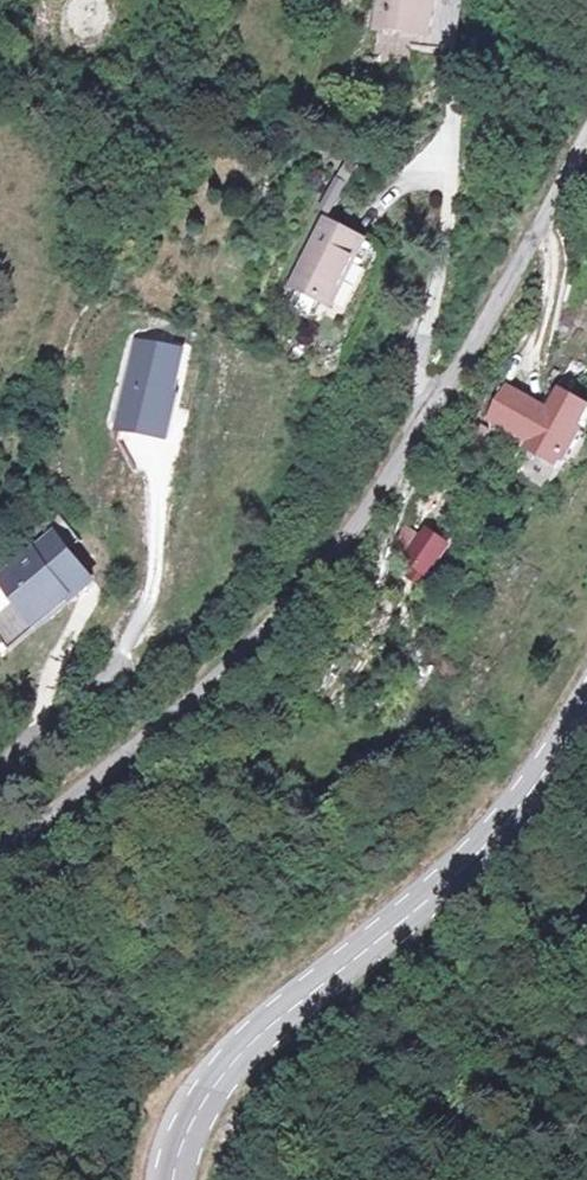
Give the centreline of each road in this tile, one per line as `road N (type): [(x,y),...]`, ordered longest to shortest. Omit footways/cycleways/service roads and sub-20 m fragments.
road 1 (unclassified): [(0,855),(235,667),(327,565),(384,492),(586,143)]
road 2 (secondary): [(586,713),(531,805),(477,863),(252,1042),(207,1093),(175,1179)]

